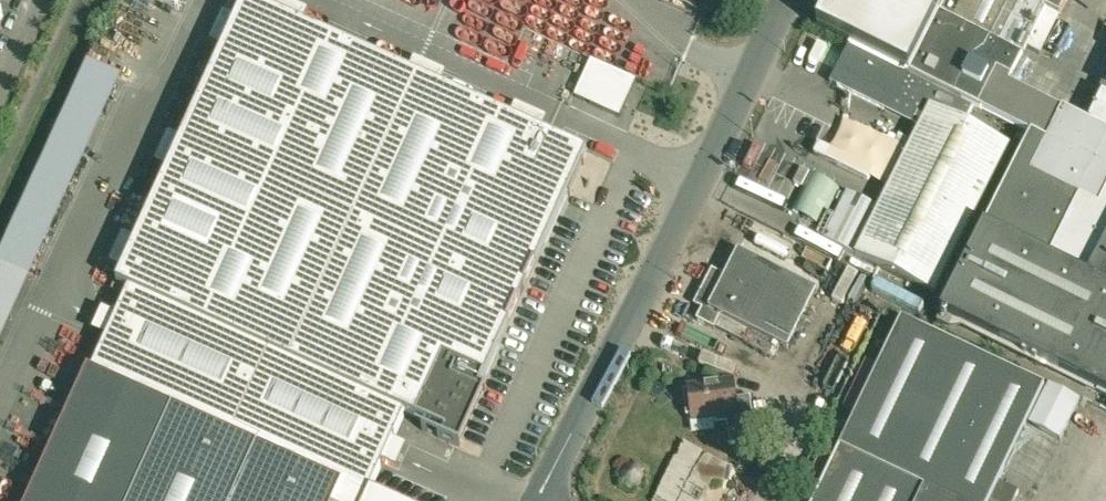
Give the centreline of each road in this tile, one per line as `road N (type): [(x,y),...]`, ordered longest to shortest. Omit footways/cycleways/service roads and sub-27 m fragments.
road 1 (tertiary): [(540,500),(789,0)]

